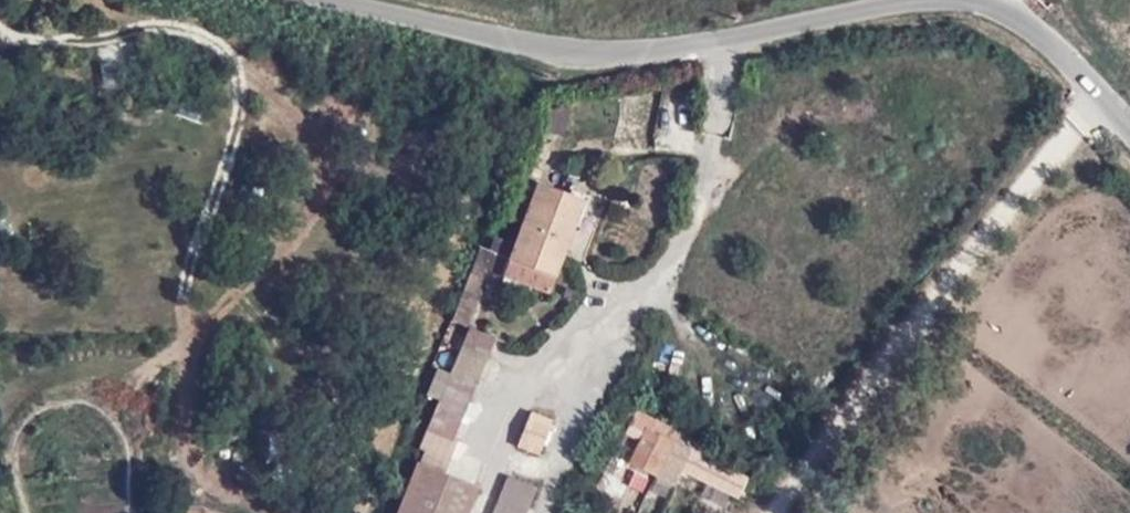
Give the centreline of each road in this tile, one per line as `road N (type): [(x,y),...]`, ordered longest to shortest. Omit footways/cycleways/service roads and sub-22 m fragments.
road 1 (unclassified): [(345,0),(589,56),(913,0)]
road 2 (unclassified): [(1004,8),(1129,129)]

